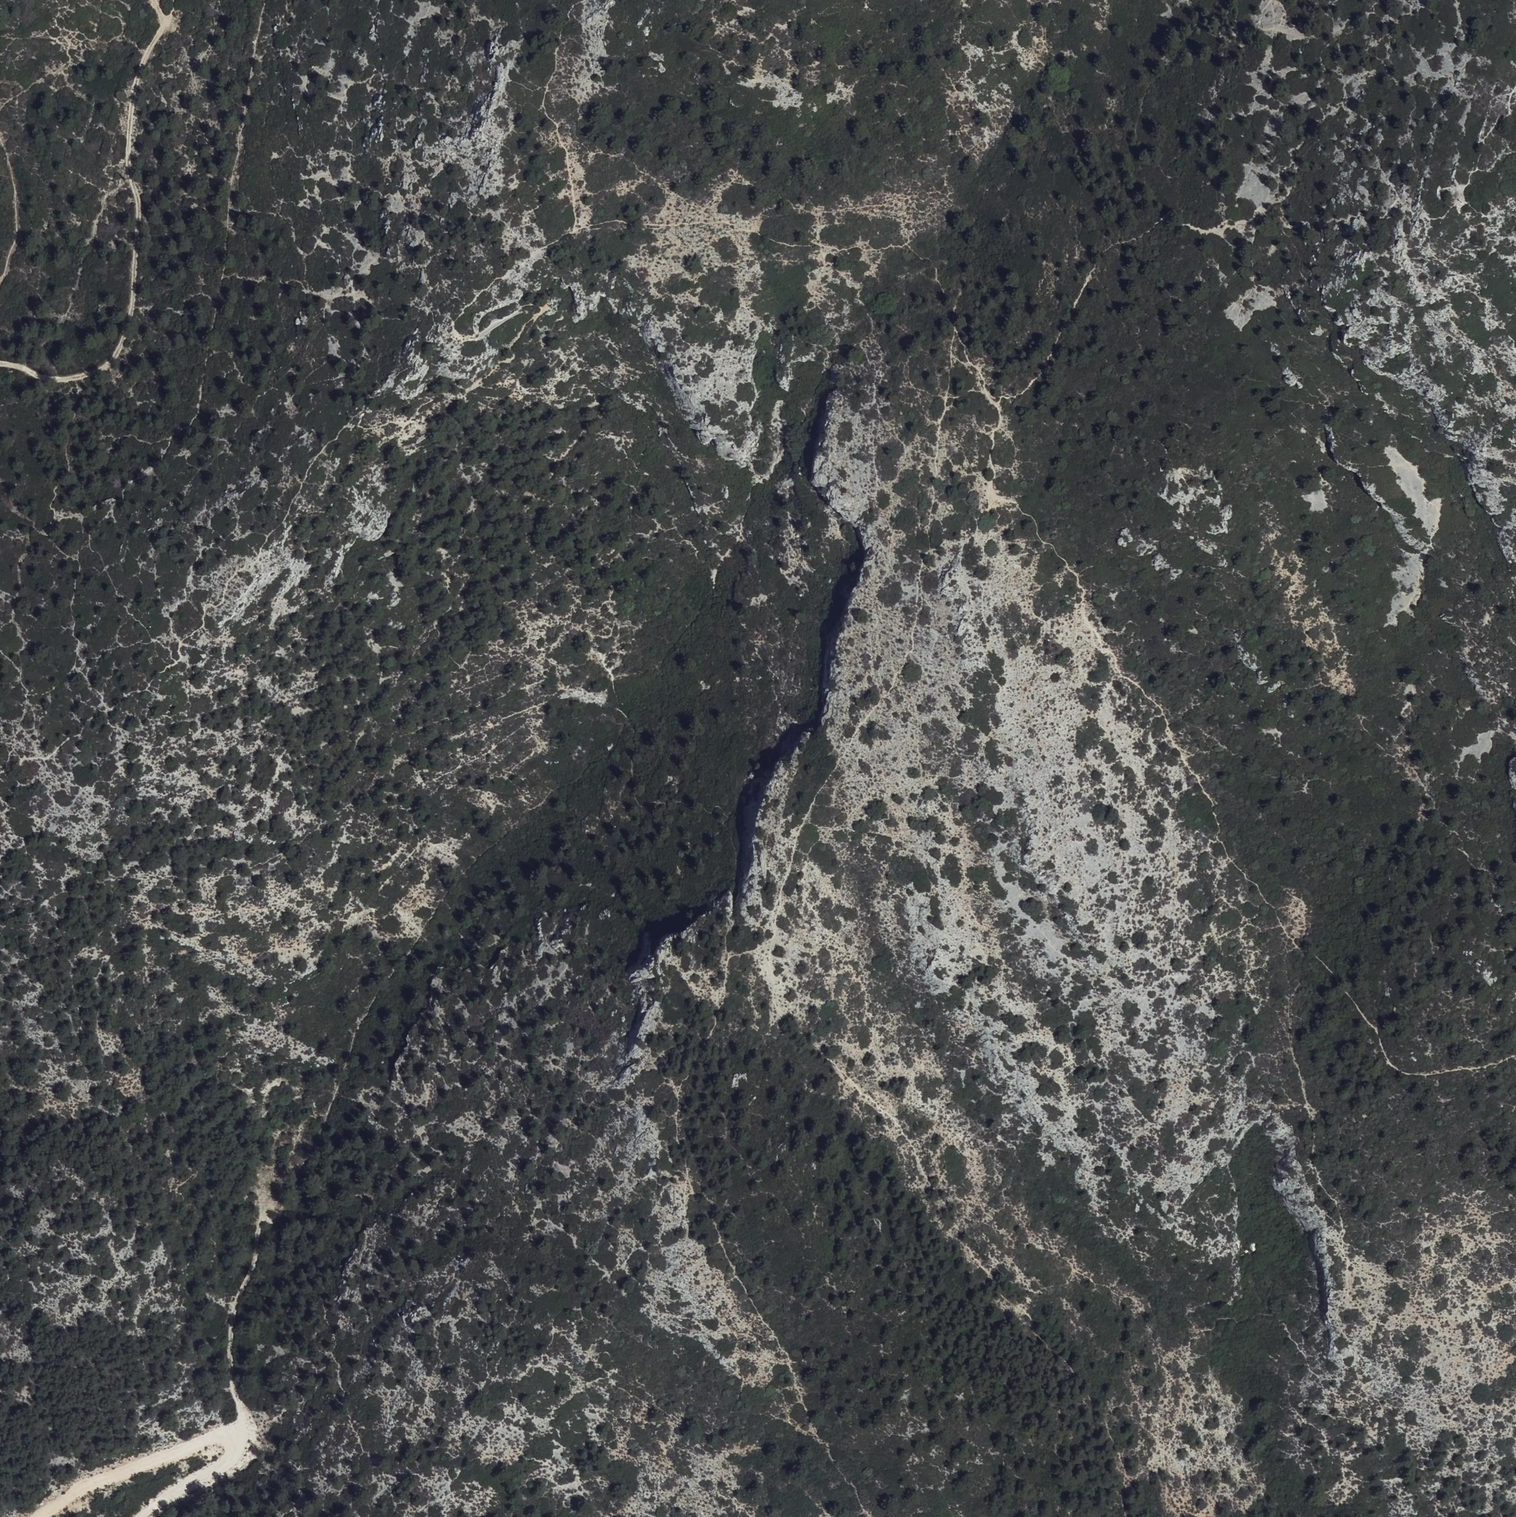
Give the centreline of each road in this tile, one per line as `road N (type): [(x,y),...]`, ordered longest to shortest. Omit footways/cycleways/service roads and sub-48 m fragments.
road 1 (track): [(0,363),(75,375),(118,353),(140,283),(142,196),(129,157),(136,92),(174,0)]
road 2 (track): [(149,1516),(240,1468),(246,1439),(232,1433),(95,1482),(41,1516)]

